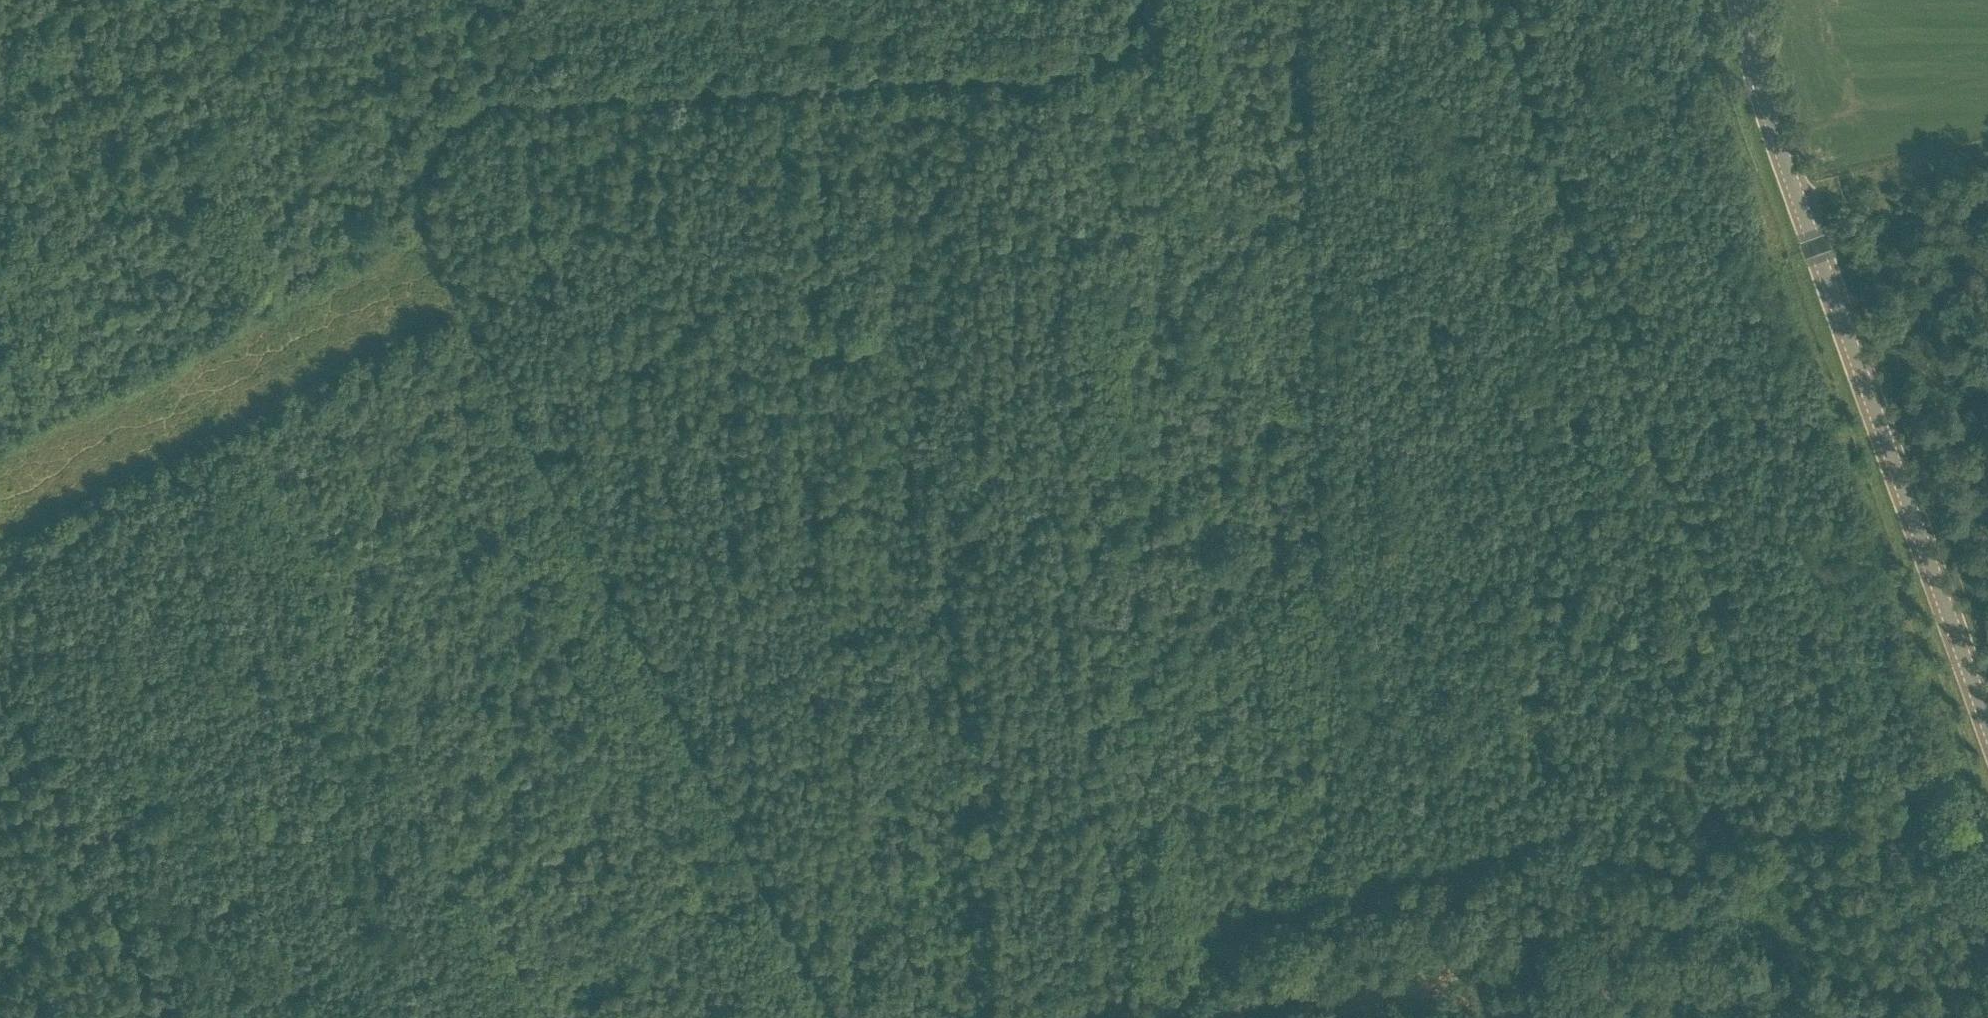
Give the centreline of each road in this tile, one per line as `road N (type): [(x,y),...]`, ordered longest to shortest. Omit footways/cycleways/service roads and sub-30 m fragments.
road 1 (secondary): [(1987,725),(1776,134),(1741,0)]

